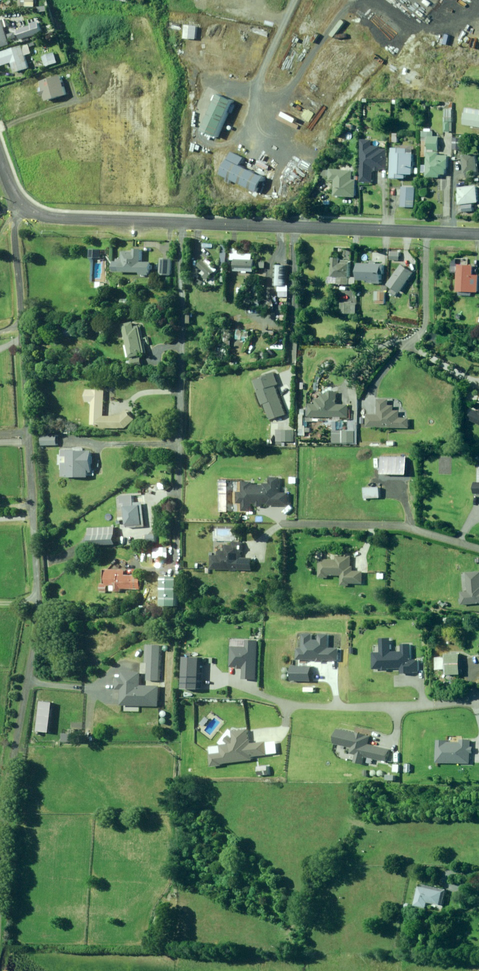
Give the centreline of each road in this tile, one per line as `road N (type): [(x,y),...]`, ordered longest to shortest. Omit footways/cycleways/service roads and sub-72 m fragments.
road 1 (residential): [(478,234),(46,217),(18,197),(0,155)]
road 2 (residential): [(478,696),(347,707),(262,696)]
road 3 (residential): [(478,549),(402,526),(287,523)]
road 4 (track): [(294,0),(256,81),(257,155)]

